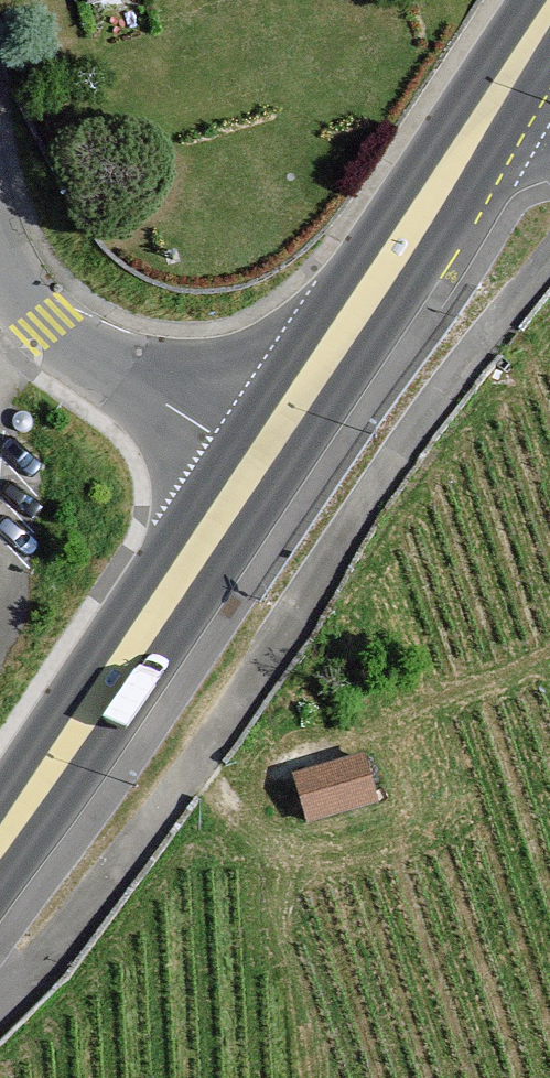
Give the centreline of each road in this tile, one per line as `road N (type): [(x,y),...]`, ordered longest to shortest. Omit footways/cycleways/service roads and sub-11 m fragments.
road 1 (unclassified): [(0,898),(20,912),(86,897),(350,502),(549,260)]
road 2 (secondary): [(0,868),(279,438)]
road 3 (secondary): [(279,438),(503,96)]
road 4 (residential): [(279,438),(126,378),(50,333),(13,286),(0,250)]

